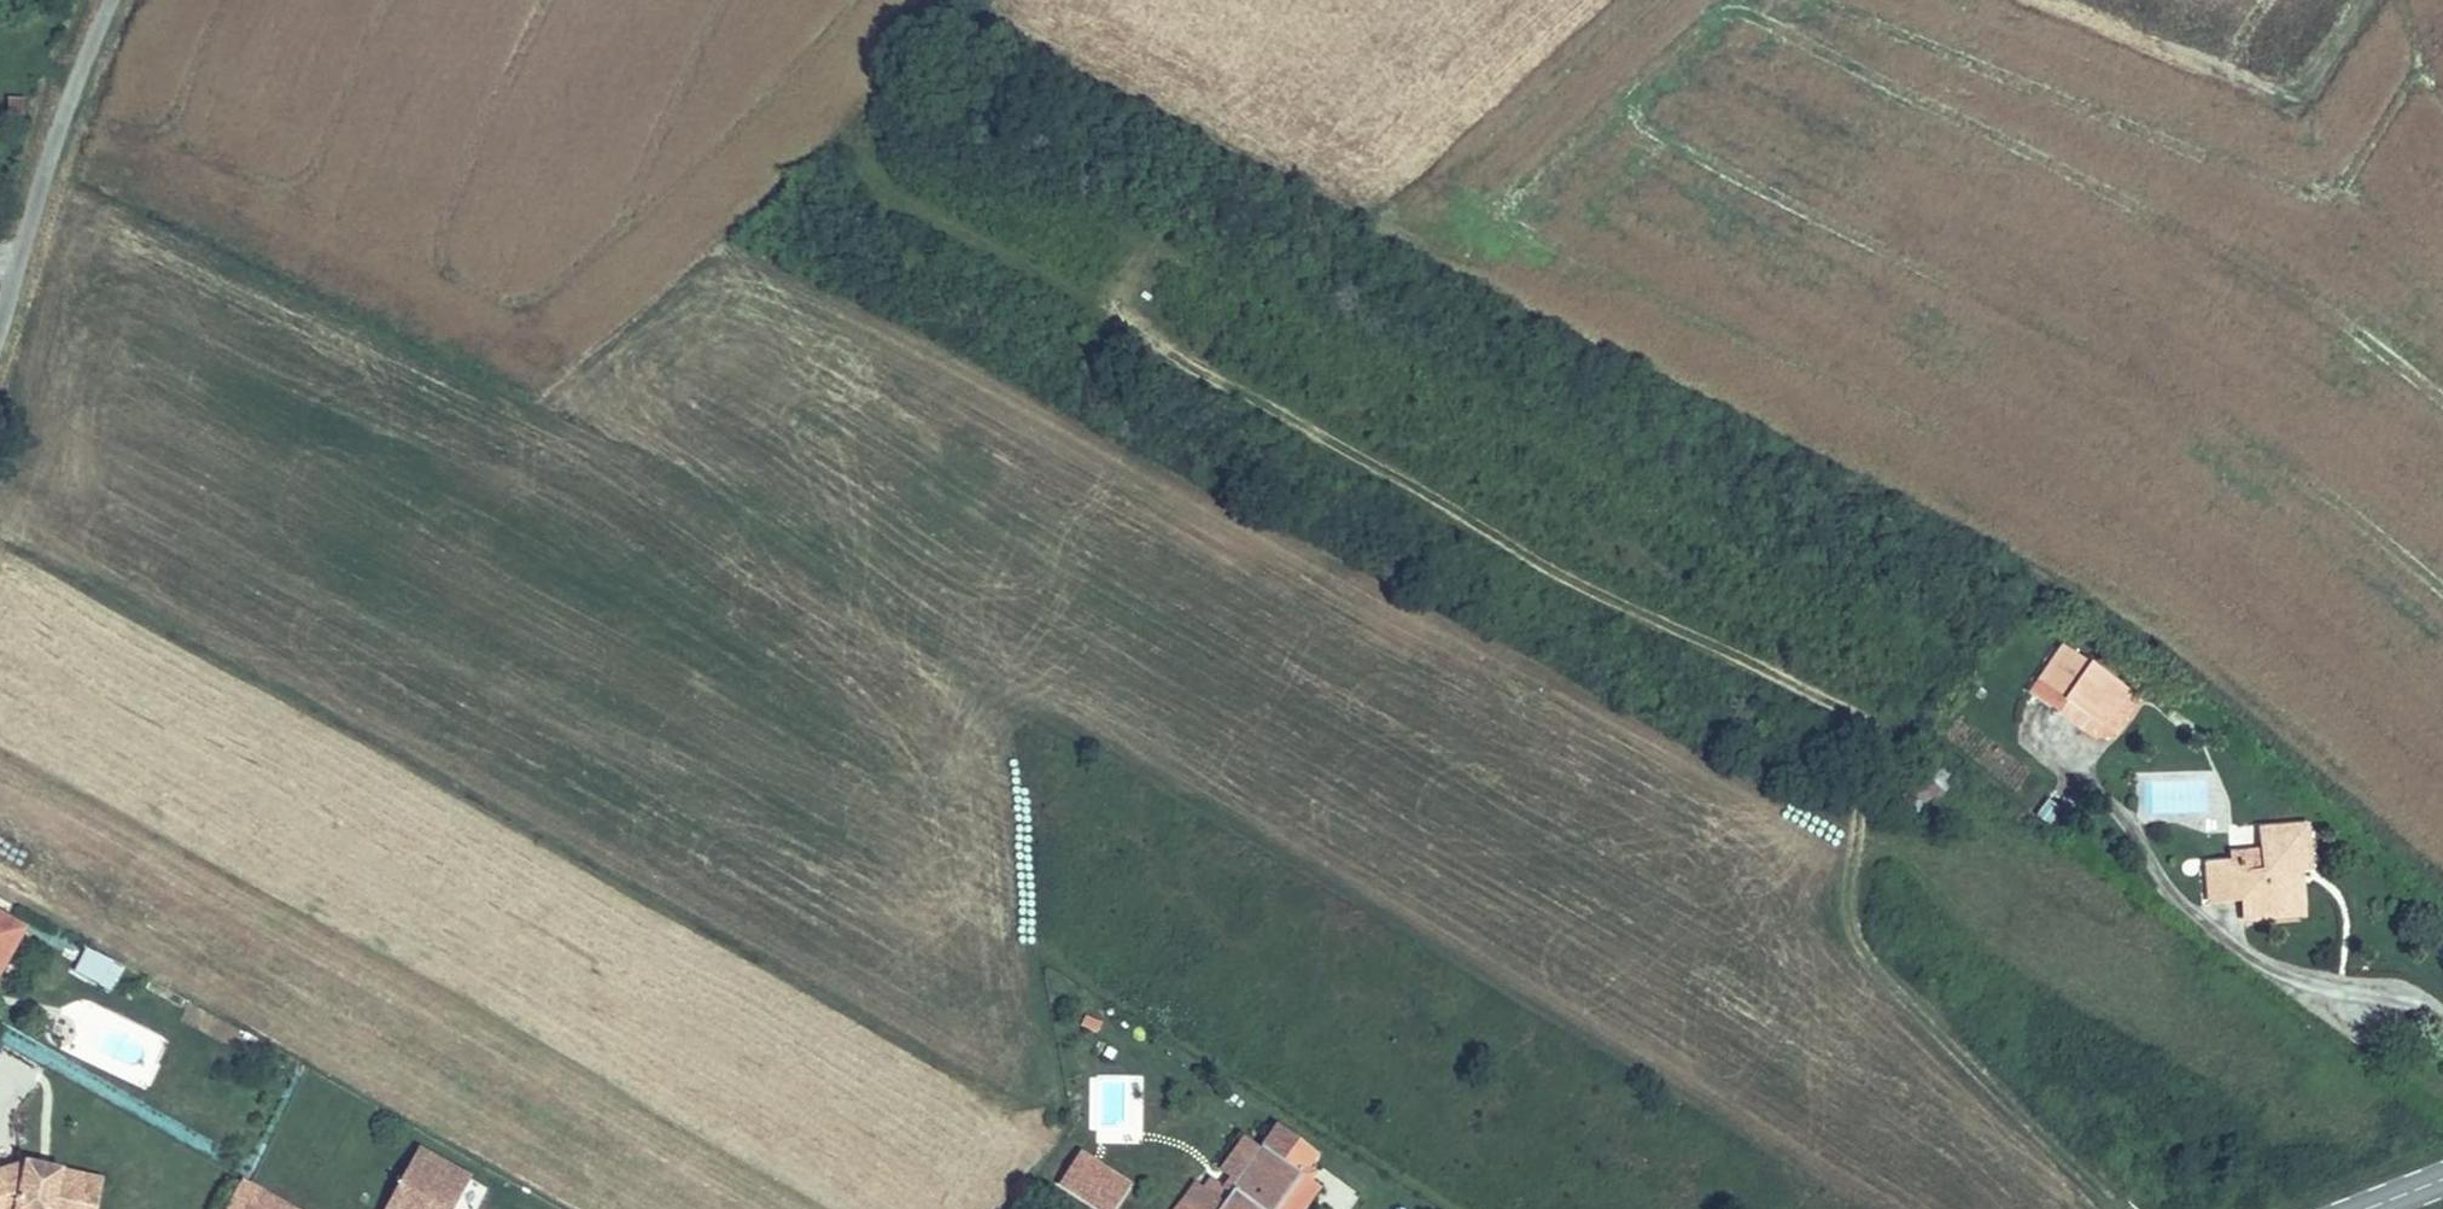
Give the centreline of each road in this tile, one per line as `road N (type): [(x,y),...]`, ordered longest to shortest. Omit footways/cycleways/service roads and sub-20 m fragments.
road 1 (unclassified): [(0,330),(66,106),(109,0)]

